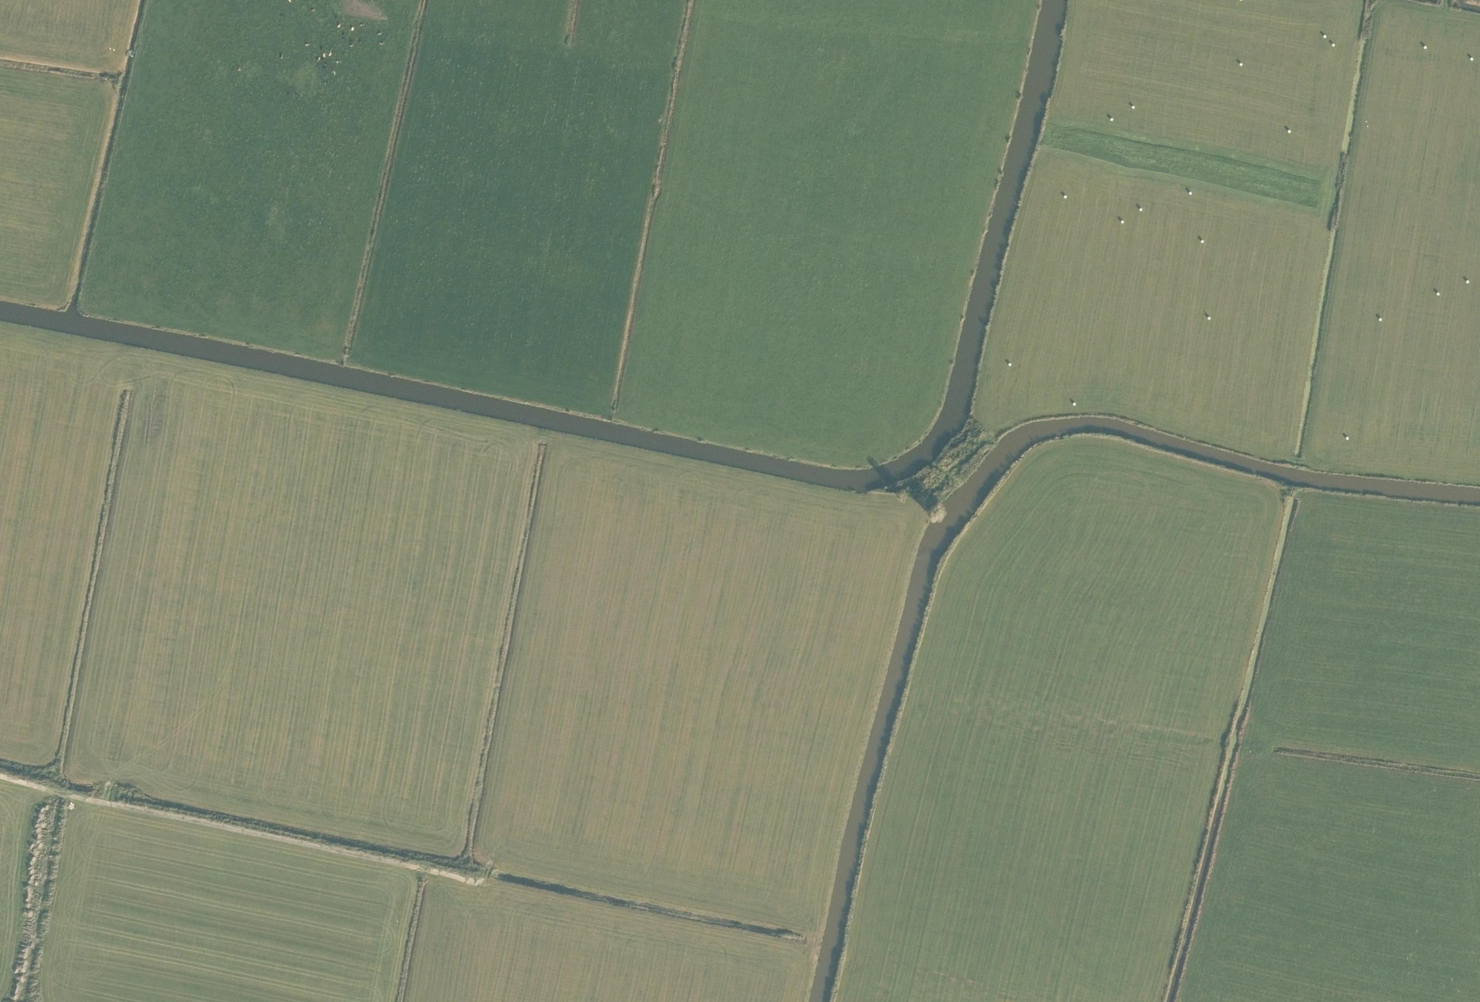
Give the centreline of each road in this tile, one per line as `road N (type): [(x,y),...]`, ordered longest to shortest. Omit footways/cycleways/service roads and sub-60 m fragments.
road 1 (track): [(842,1001),(921,678)]

